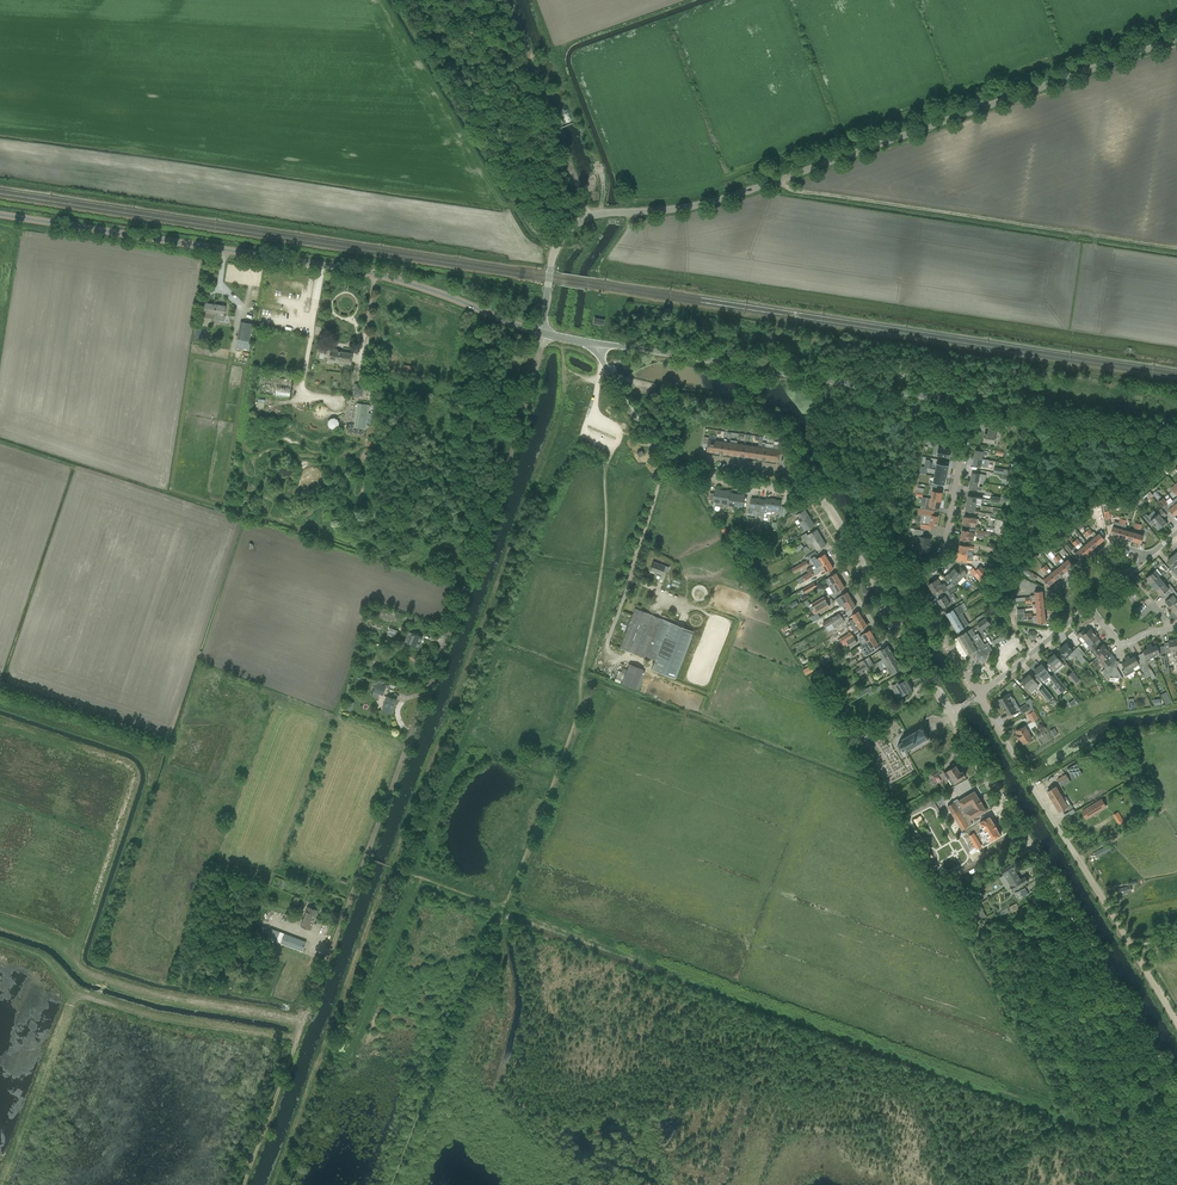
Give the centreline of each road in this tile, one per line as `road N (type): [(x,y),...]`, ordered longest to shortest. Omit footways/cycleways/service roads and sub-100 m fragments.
road 1 (track): [(300,1042),(496,510),(546,334)]
road 2 (tertiary): [(541,332),(555,251),(588,218),(739,194),(1176,39)]
road 3 (tertiary): [(541,332),(366,272),(0,214)]
road 4 (tertiary): [(1176,1095),(951,713)]
road 5 (track): [(780,180),(794,190),(1176,248)]
road 6 (tertiary): [(972,399),(597,344)]
road 7 (residential): [(979,694),(915,583),(944,550),(972,399)]
road 8 (track): [(0,942),(47,958),(81,995),(159,1018),(300,1042)]
road 9 (residential): [(1133,947),(979,694)]
road 10 (track): [(559,244),(522,212),(397,0)]
road 11 (track): [(613,381),(767,405),(826,503)]
road 12 (track): [(588,218),(511,0)]
road 13 (tertiary): [(1176,428),(972,399)]
road 14 (tertiary): [(709,478),(677,467),(652,444),(597,344)]
road 15 (track): [(555,47),(604,174),(603,213)]
road 16 (residential): [(1055,634),(1058,588),(1112,547),(1149,556)]
road 17 (residential): [(850,540),(833,558),(880,637),(903,631)]

